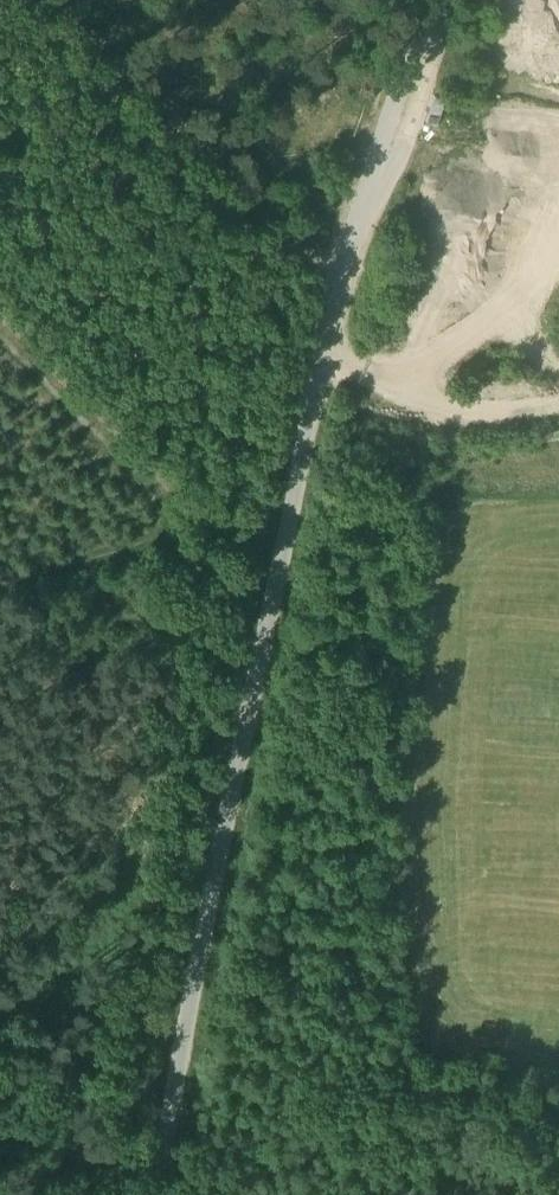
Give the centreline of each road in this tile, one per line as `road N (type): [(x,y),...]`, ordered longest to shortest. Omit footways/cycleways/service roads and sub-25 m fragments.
road 1 (track): [(159,1194),(348,258)]
road 2 (unclassified): [(348,258),(160,1194)]
road 3 (track): [(0,331),(253,599)]
road 4 (unclassified): [(348,258),(425,0)]

